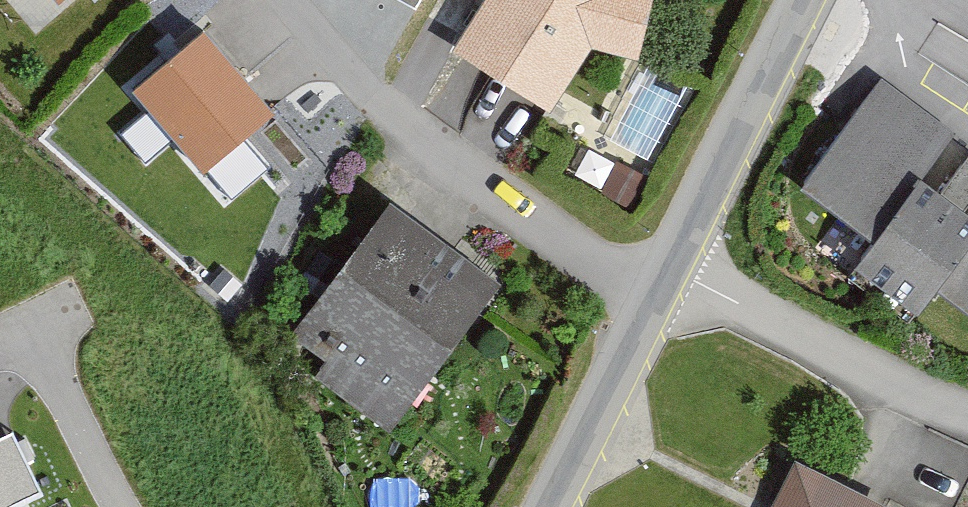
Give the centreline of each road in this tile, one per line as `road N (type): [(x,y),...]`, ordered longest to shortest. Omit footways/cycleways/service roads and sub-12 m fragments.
road 1 (residential): [(654,304),(399,122),(288,0)]
road 2 (residential): [(672,271),(967,414)]
road 3 (residential): [(805,0),(672,271)]
road 4 (residential): [(654,304),(546,506)]

